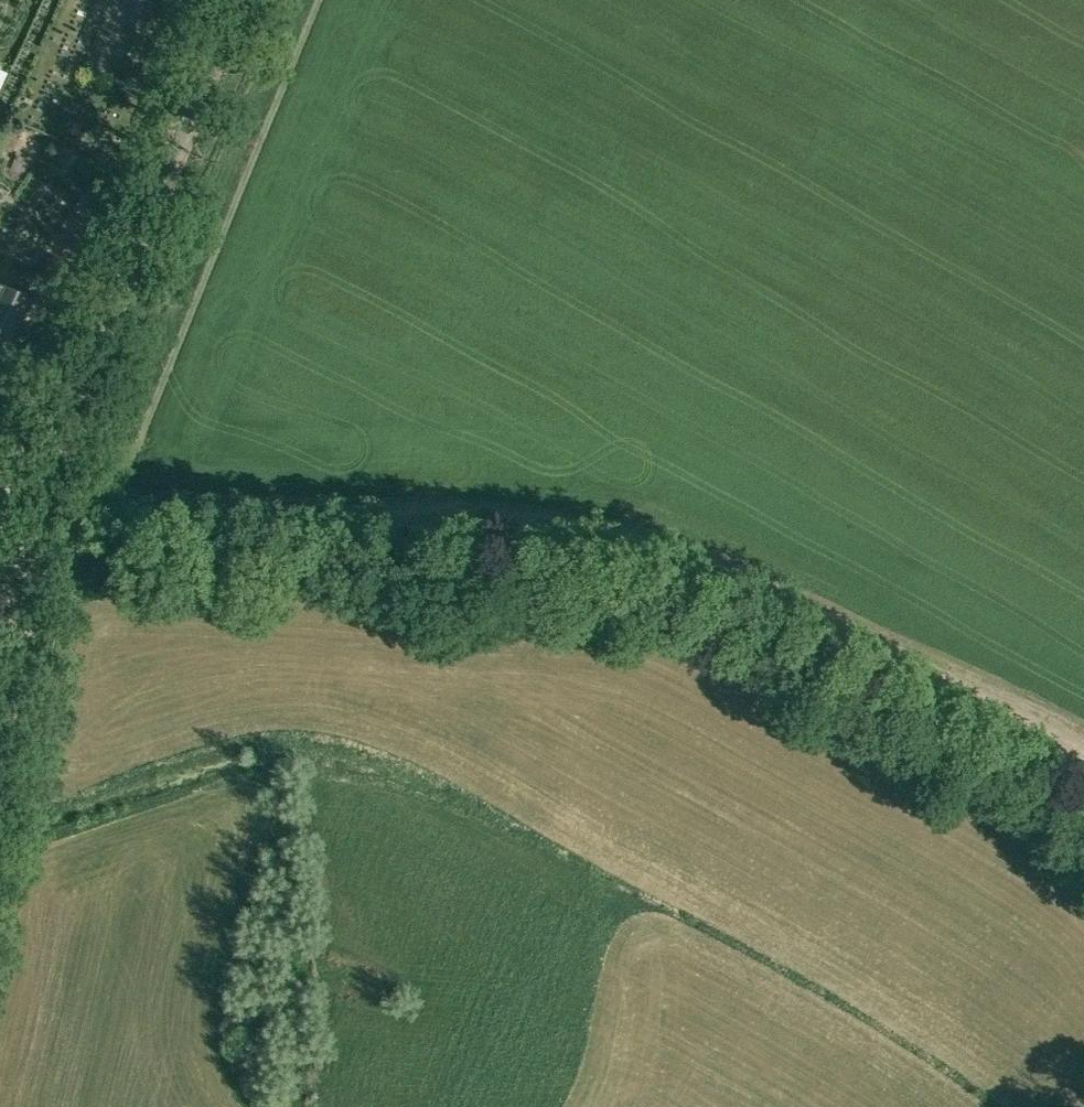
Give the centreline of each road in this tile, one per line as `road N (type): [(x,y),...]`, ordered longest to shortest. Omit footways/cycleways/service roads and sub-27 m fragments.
road 1 (track): [(44,505),(626,573),(1083,815)]
road 2 (secondary): [(0,703),(77,360),(233,0)]

